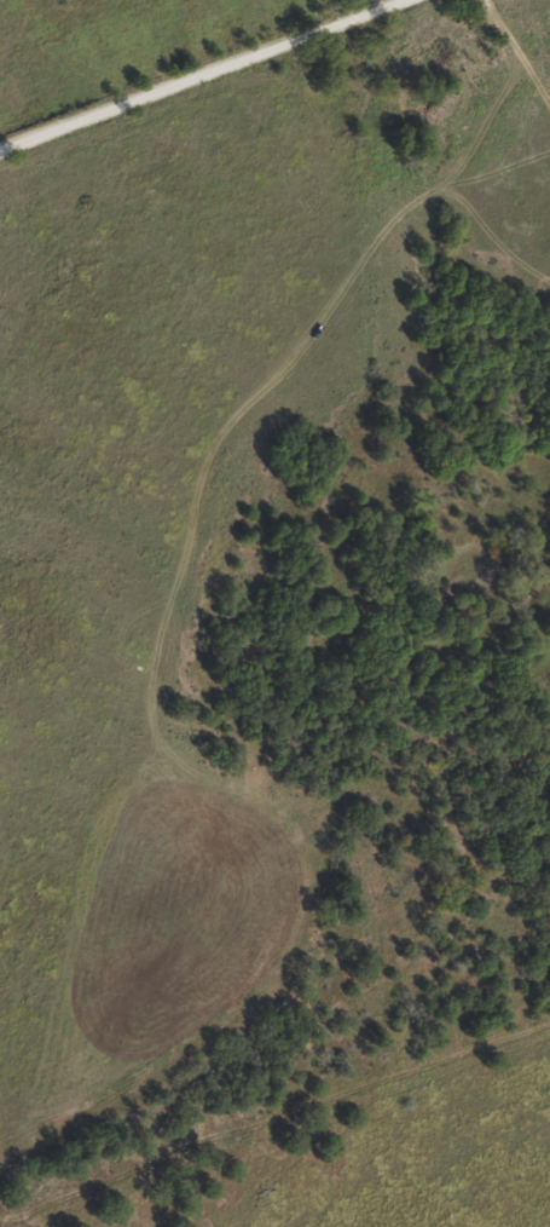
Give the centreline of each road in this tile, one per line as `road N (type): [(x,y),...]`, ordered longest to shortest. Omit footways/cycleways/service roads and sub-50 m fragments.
road 1 (residential): [(0,144),(388,0)]
road 2 (residential): [(465,0),(463,33),(422,69),(395,139),(433,234),(549,301)]

